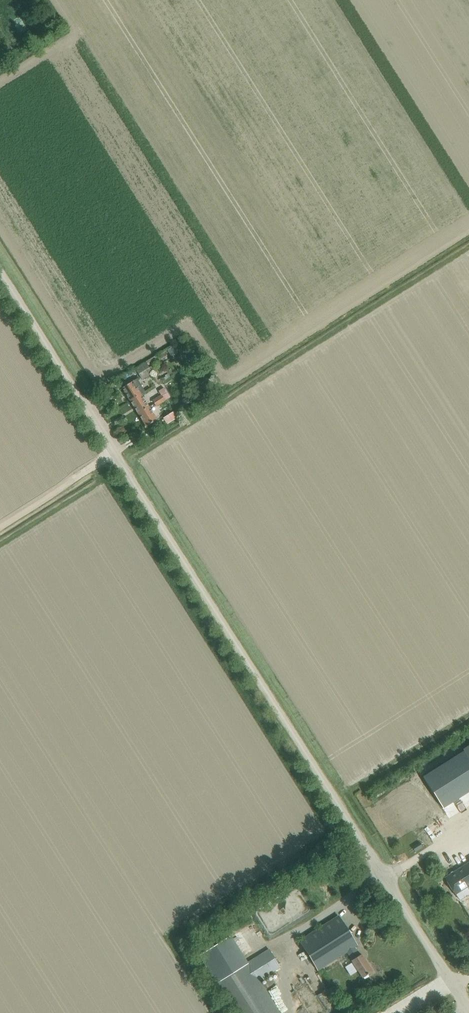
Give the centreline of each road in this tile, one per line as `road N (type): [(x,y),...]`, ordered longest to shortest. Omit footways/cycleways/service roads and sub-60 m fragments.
road 1 (unclassified): [(468,1011),(0,272)]

